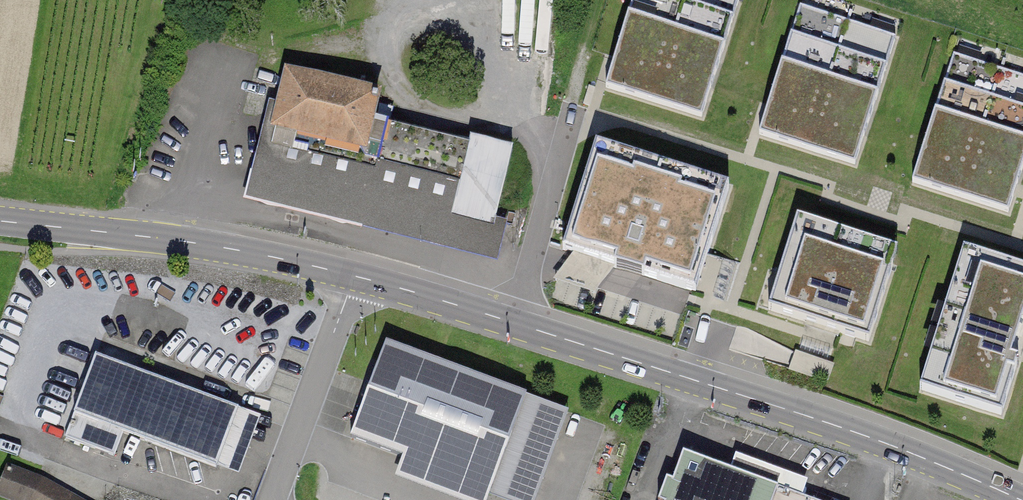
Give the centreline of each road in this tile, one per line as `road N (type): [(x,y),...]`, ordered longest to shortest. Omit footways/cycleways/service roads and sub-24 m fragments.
road 1 (primary): [(357,276),(847,426),(1022,499)]
road 2 (primary): [(0,219),(270,256),(357,276)]
road 3 (track): [(602,0),(514,322)]
road 4 (residential): [(357,276),(275,499)]

